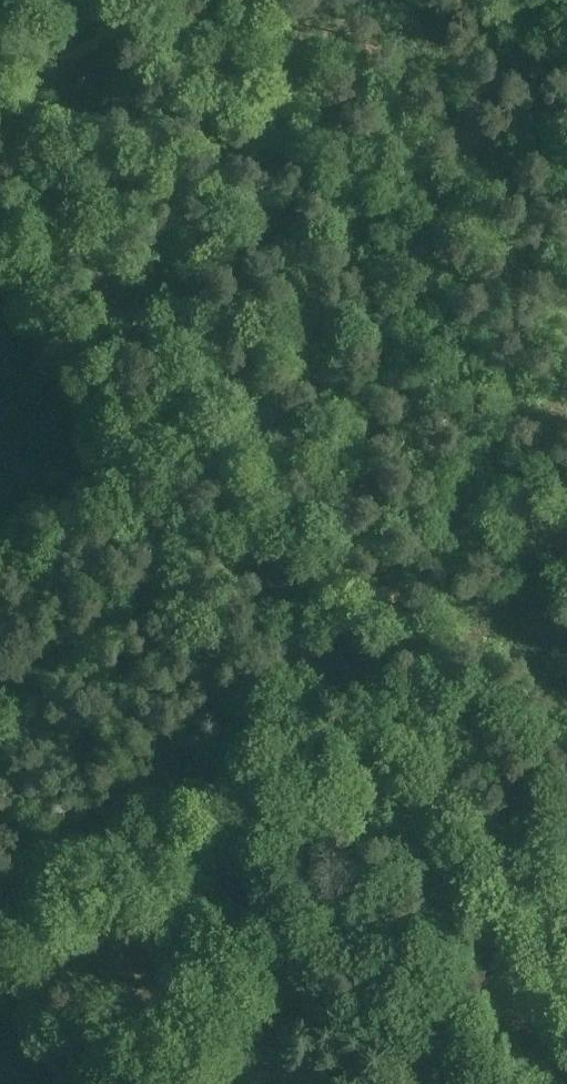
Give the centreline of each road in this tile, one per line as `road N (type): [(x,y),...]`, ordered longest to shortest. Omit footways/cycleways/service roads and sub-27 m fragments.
road 1 (tertiary): [(566,1077),(0,95)]
road 2 (track): [(311,633),(0,885)]

